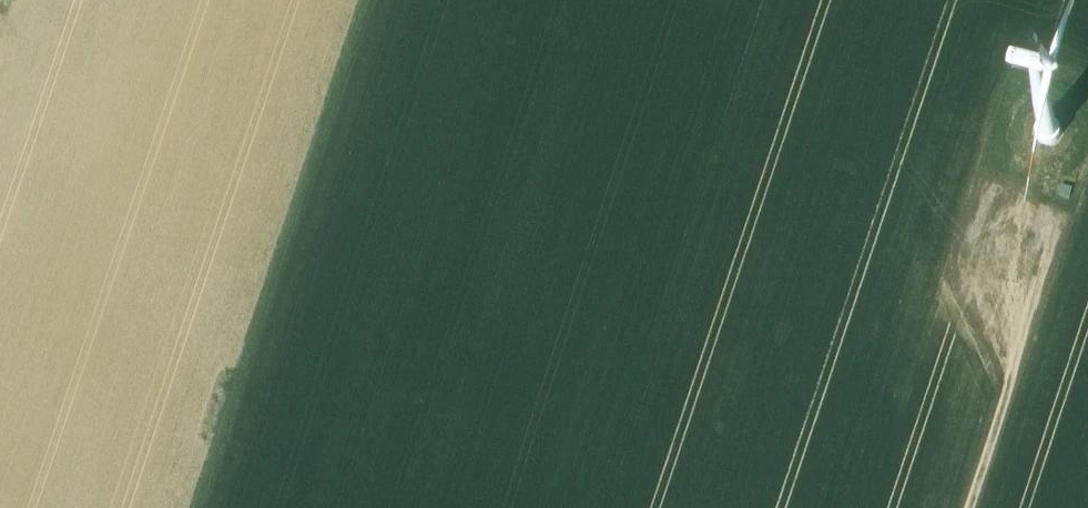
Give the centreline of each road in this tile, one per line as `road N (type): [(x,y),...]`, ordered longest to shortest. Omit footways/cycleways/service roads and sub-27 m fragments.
road 1 (track): [(196,507),(367,0)]
road 2 (track): [(968,507),(1065,205)]

